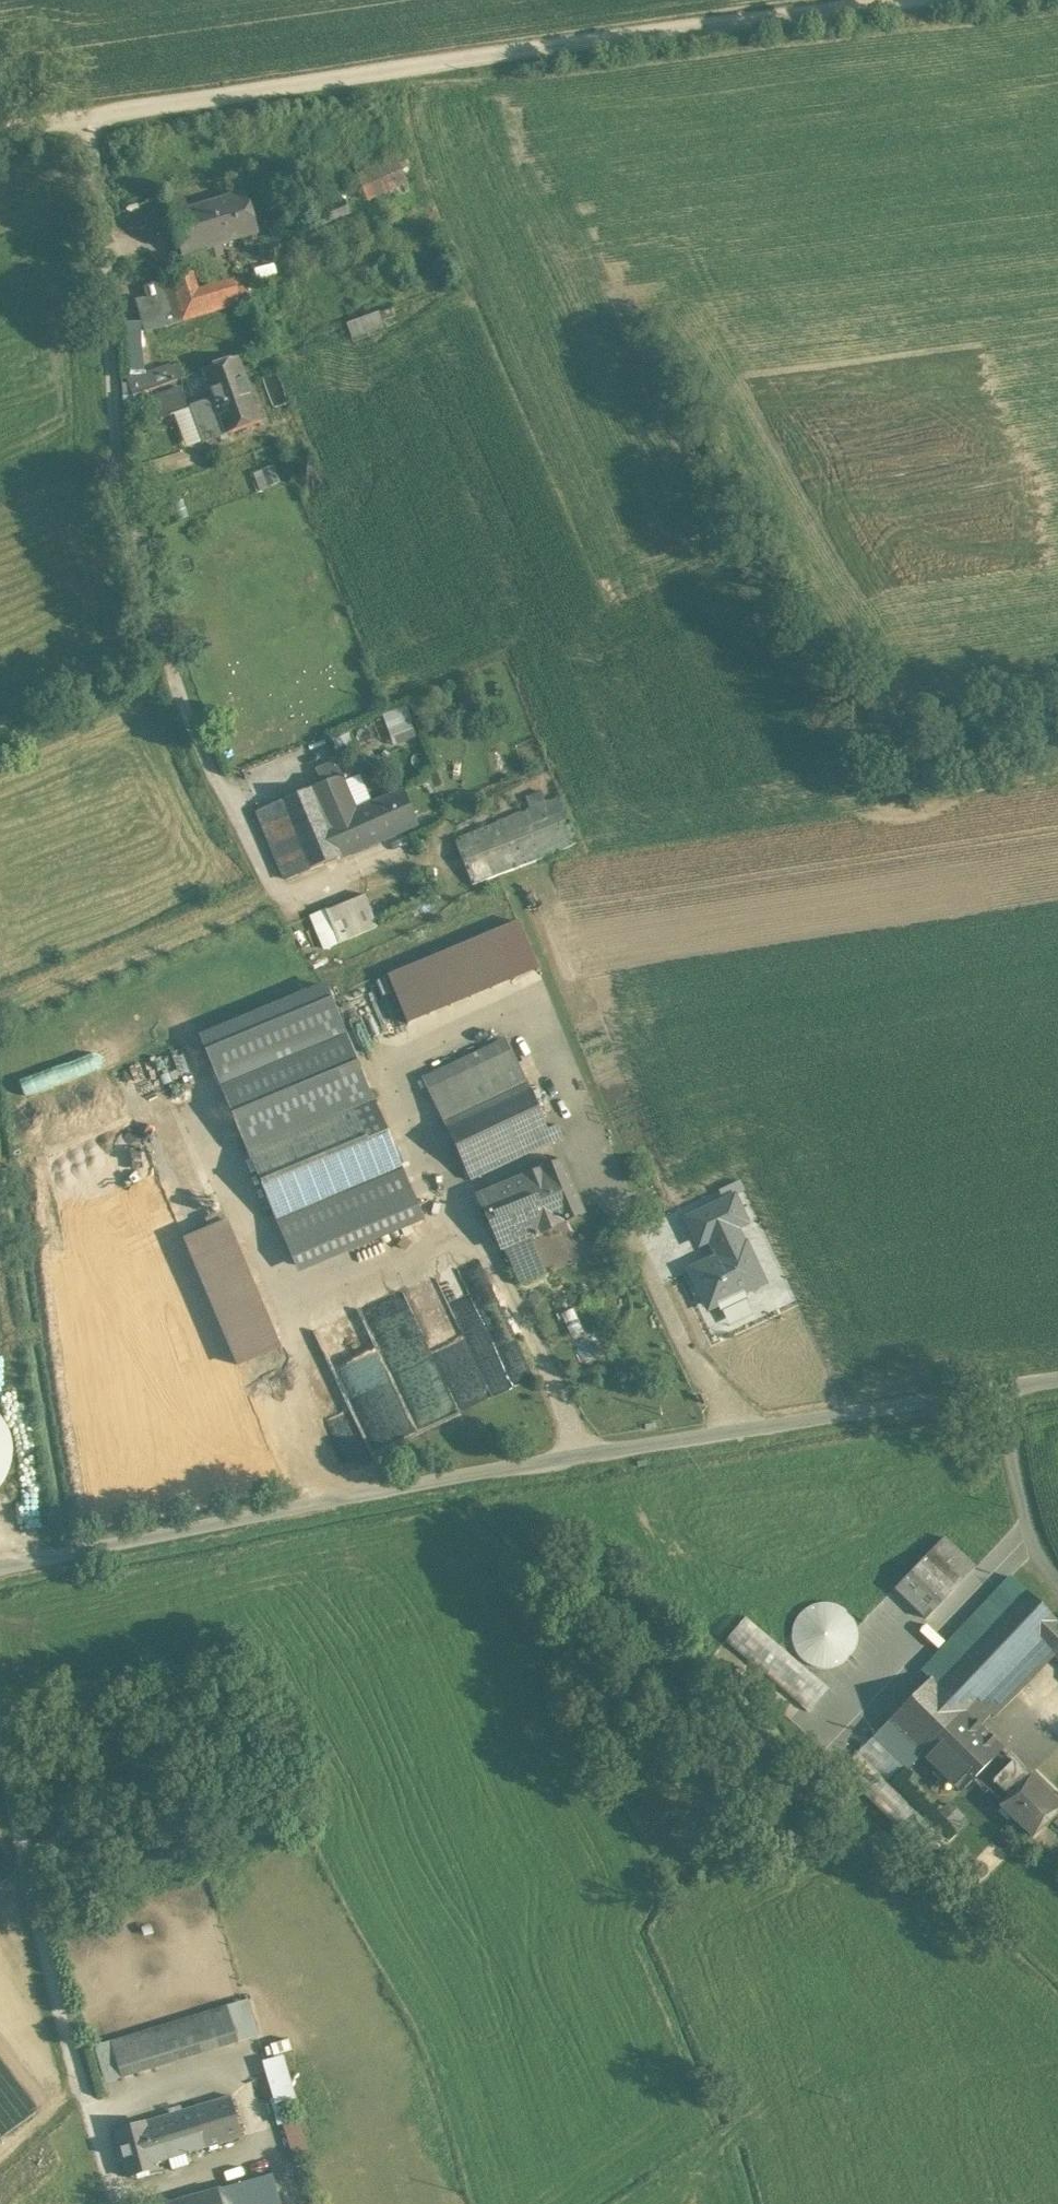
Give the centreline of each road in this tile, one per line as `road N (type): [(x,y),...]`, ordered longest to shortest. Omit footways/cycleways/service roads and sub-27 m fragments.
road 1 (unclassified): [(0,1567),(586,1454),(1057,1385)]
road 2 (track): [(0,129),(900,0)]
road 3 (track): [(134,2203),(0,1732)]
road 4 (track): [(600,1161),(682,1339),(738,1430)]

